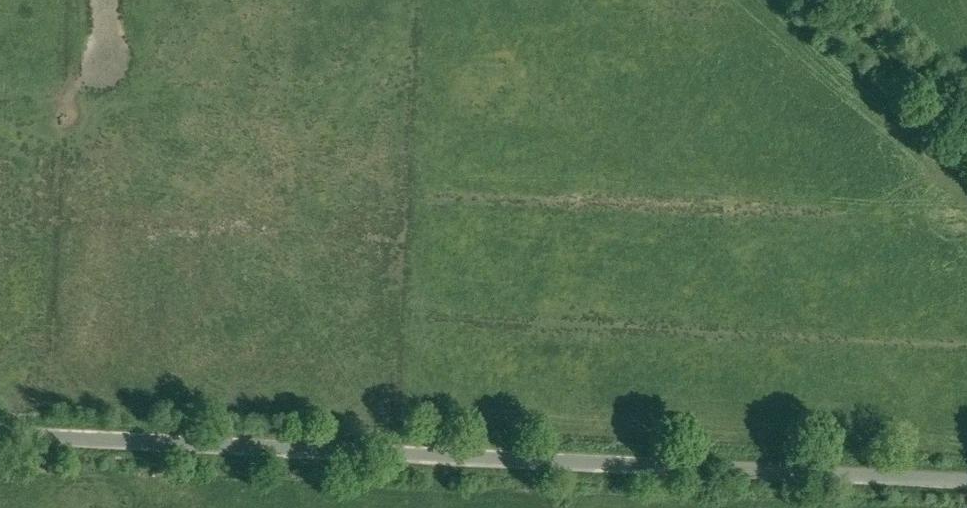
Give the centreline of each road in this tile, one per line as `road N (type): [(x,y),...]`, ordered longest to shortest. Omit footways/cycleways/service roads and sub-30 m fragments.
road 1 (unclassified): [(966,484),(0,435)]

